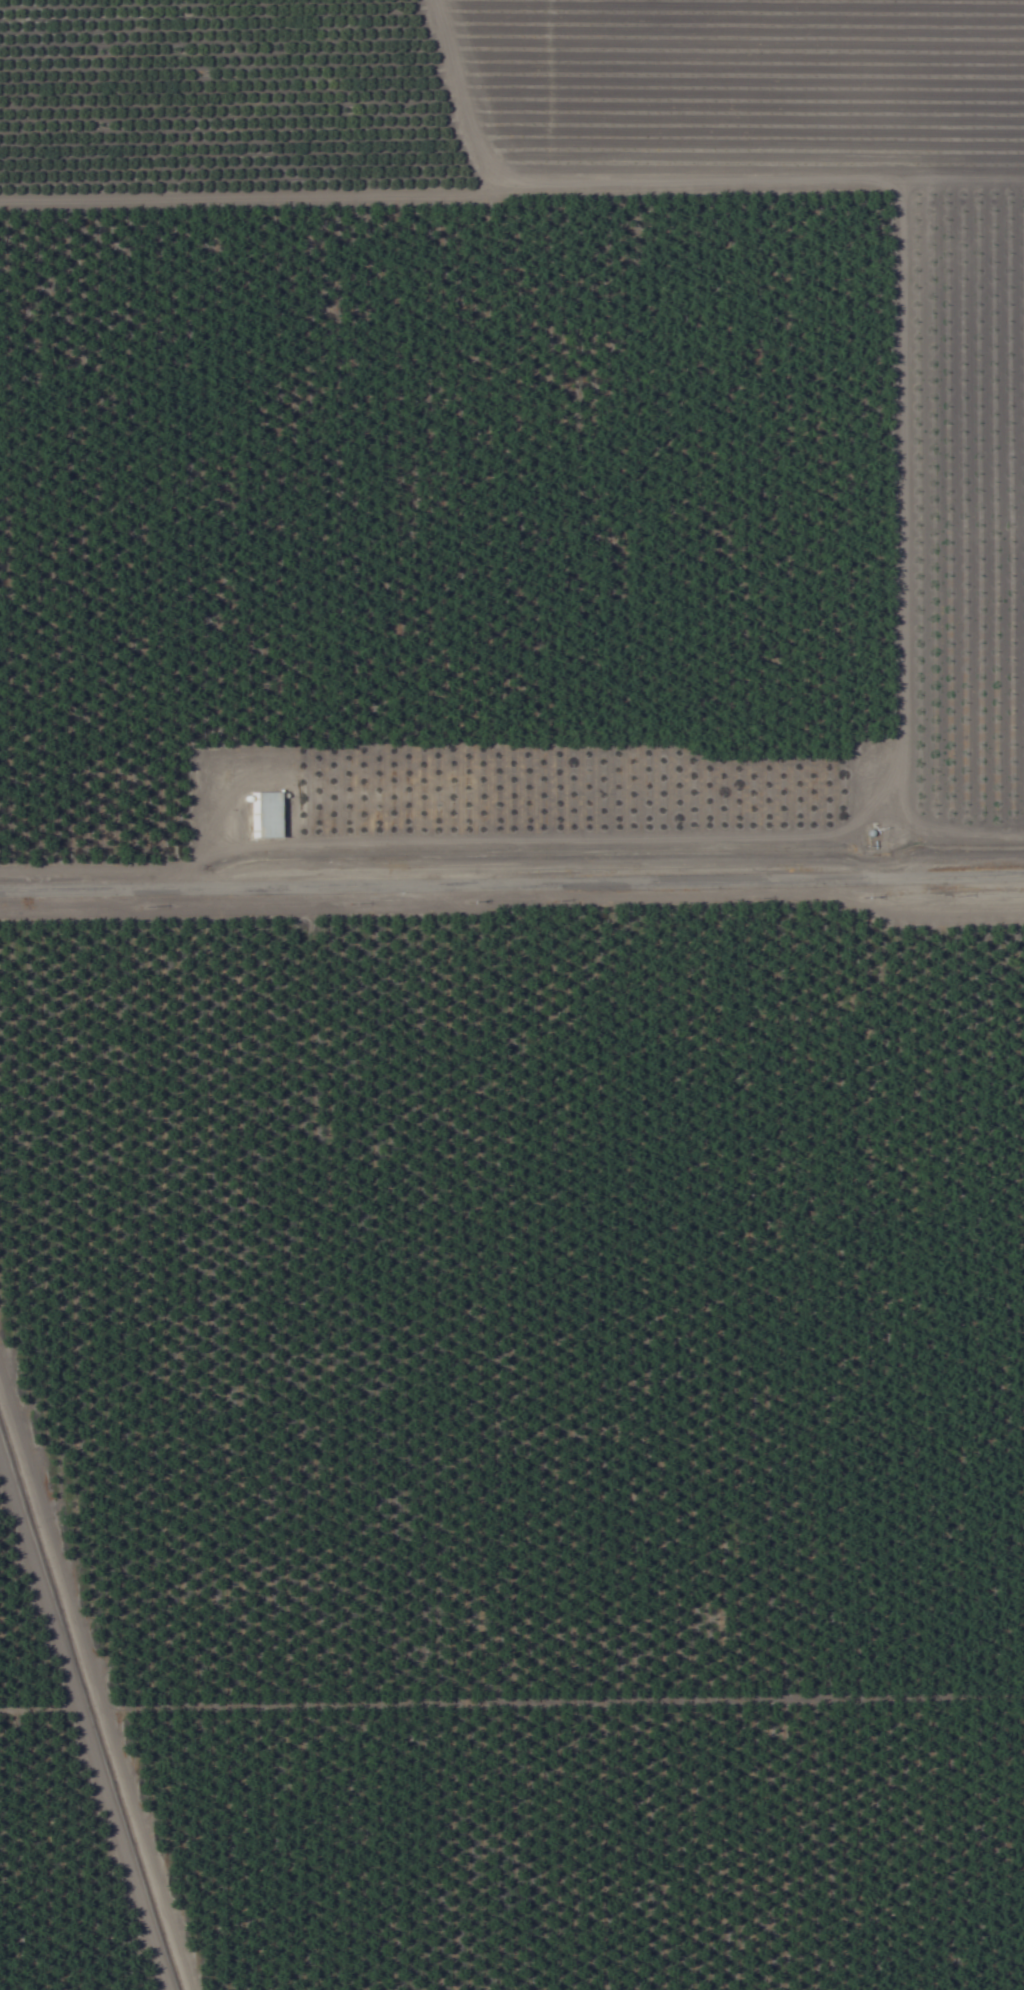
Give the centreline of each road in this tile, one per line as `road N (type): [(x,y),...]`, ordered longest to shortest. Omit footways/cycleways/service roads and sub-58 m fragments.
road 1 (residential): [(0,885),(1023,868)]

